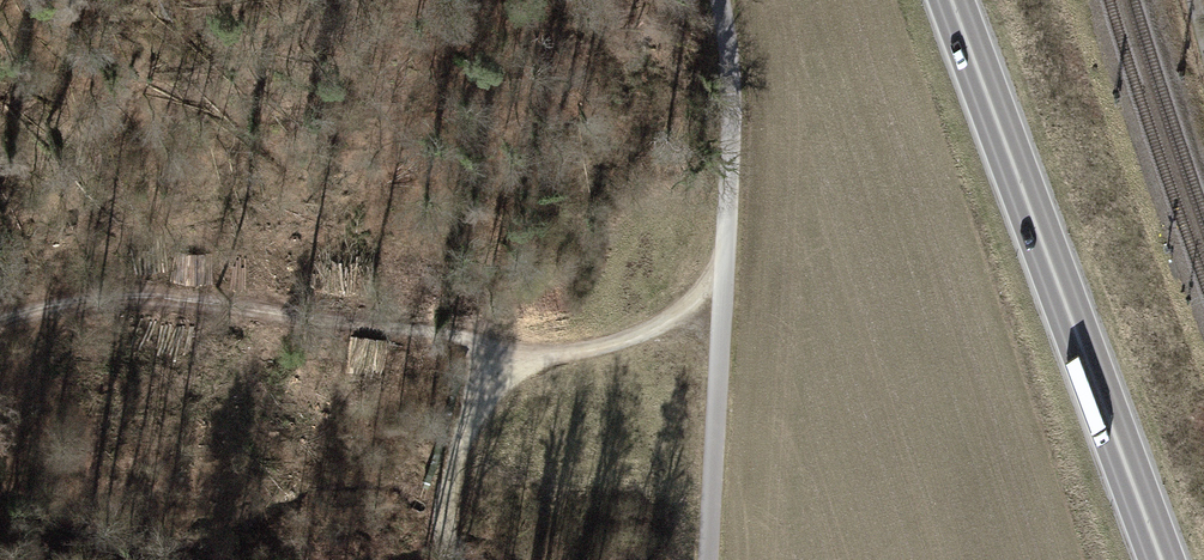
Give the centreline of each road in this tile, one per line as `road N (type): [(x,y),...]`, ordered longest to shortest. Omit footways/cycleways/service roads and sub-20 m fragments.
road 1 (track): [(0,321),(117,293),(228,296),(365,311),(462,336),(504,357),(556,354),(650,331),(723,263)]
road 2 (trunk): [(1162,559),(951,0)]
road 3 (track): [(456,559),(442,505),(504,357)]

